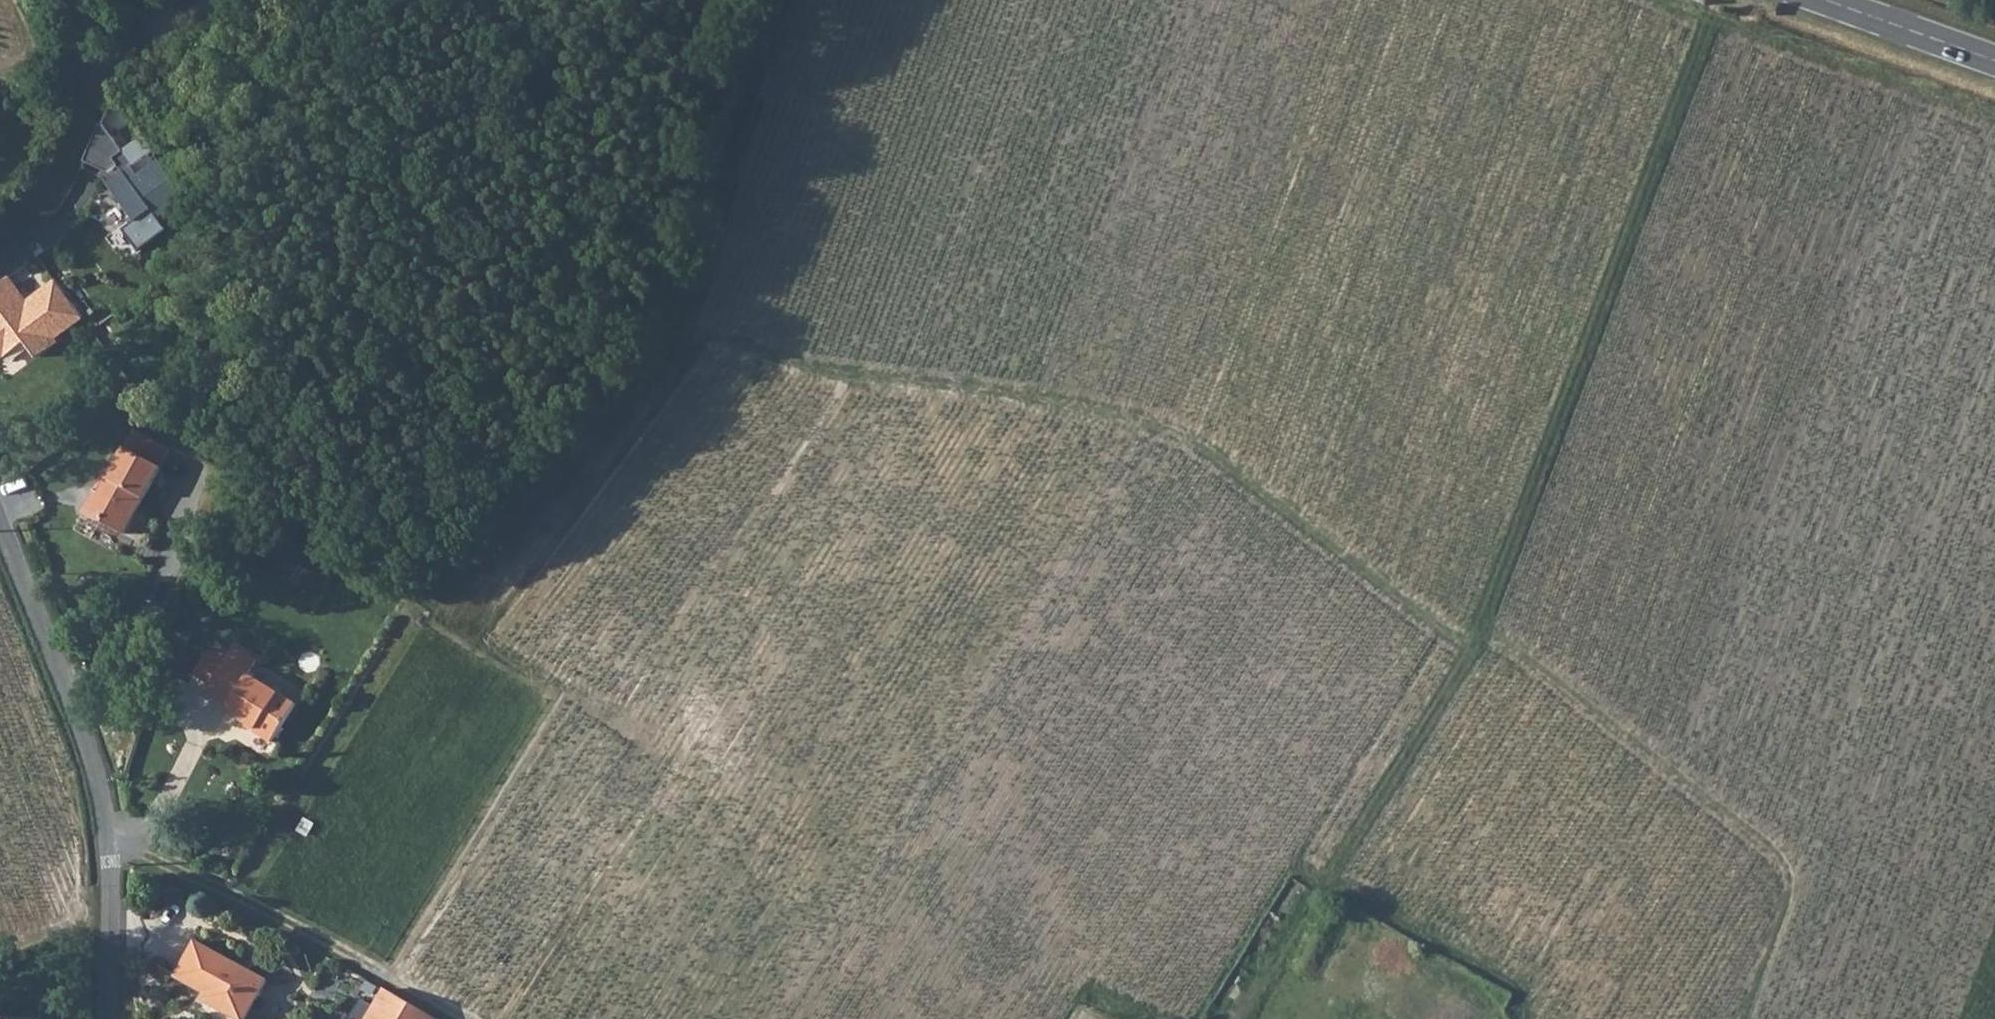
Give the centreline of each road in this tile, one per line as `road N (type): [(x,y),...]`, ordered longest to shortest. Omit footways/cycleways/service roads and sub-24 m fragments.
road 1 (residential): [(111,1018),(109,815),(84,727),(0,534)]
road 2 (track): [(473,1018),(111,836)]
road 3 (track): [(0,227),(42,188),(83,97),(238,0)]
road 4 (secondary): [(1823,0),(1994,61)]

